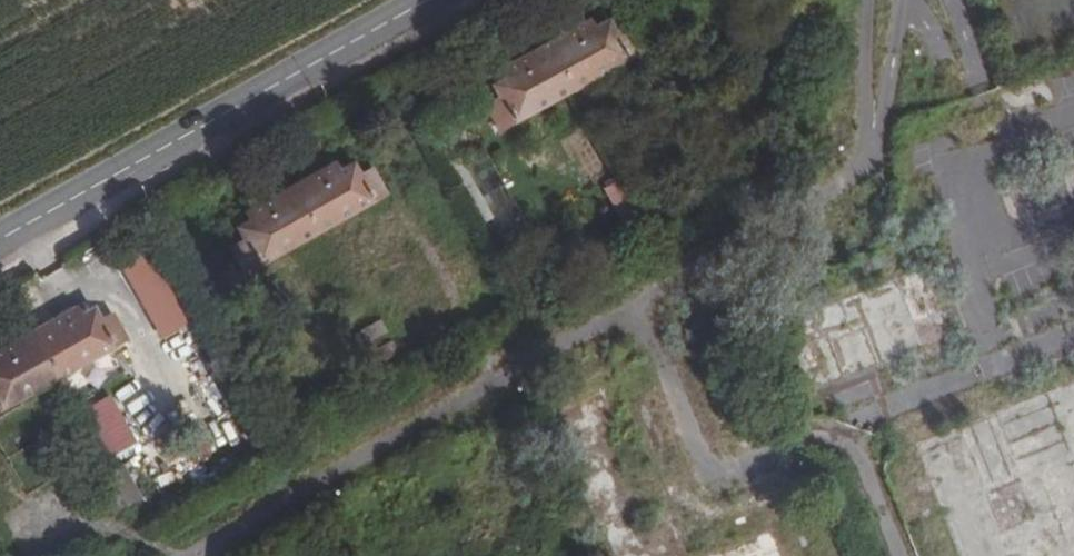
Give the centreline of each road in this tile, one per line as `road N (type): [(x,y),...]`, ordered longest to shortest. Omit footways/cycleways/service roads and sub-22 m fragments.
road 1 (secondary): [(0,241),(434,0)]

